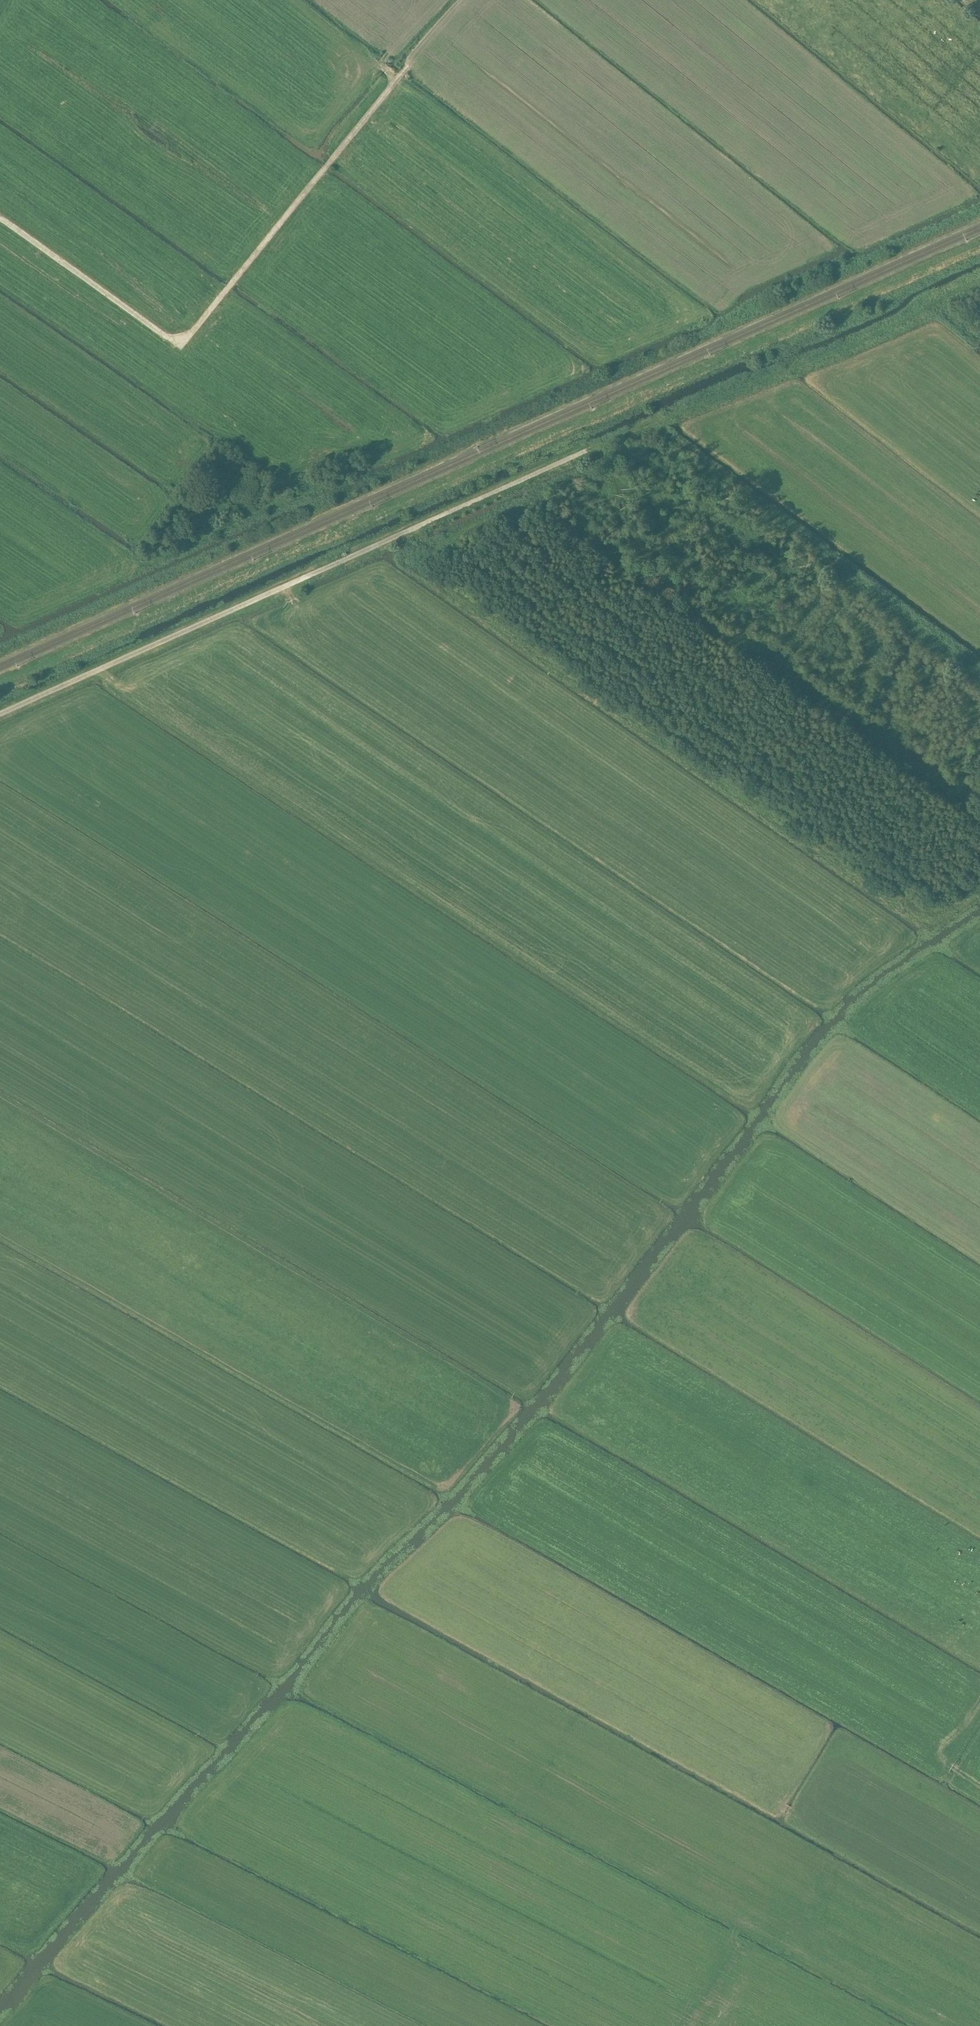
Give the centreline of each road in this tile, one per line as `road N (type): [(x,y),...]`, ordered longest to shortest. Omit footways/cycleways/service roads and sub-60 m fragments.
road 1 (track): [(0,714),(583,454)]
road 2 (track): [(403,67),(306,200),(181,333),(154,332),(0,215)]

